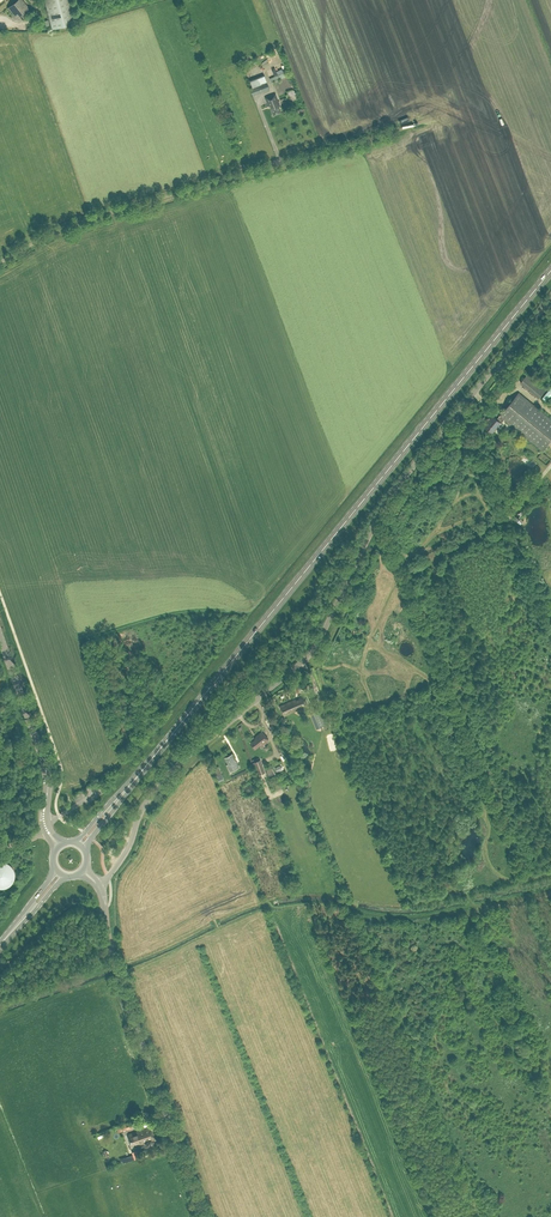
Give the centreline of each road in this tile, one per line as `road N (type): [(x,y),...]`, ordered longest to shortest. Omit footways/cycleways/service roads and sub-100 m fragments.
road 1 (unclassified): [(99,885),(172,770),(312,652),(387,501),(550,299)]
road 2 (primary): [(134,780),(550,270)]
road 3 (unclassified): [(0,262),(104,214),(429,123)]
road 4 (tertiary): [(204,1216),(114,961),(99,885)]
road 5 (tertiary): [(44,821),(47,772),(0,637)]

